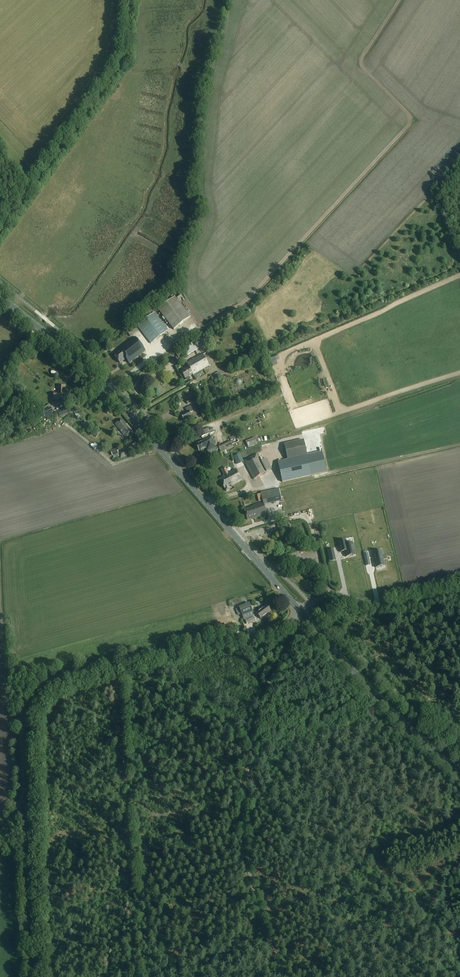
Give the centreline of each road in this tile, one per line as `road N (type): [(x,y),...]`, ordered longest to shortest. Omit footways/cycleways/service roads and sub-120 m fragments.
road 1 (secondary): [(302,614),(97,379),(0,296)]
road 2 (unclassified): [(0,834),(22,799),(23,722),(53,680),(278,628),(302,614)]
road 3 (secondary): [(459,771),(302,614)]
road 4 (unclassified): [(302,614),(331,594),(386,606),(459,592)]

